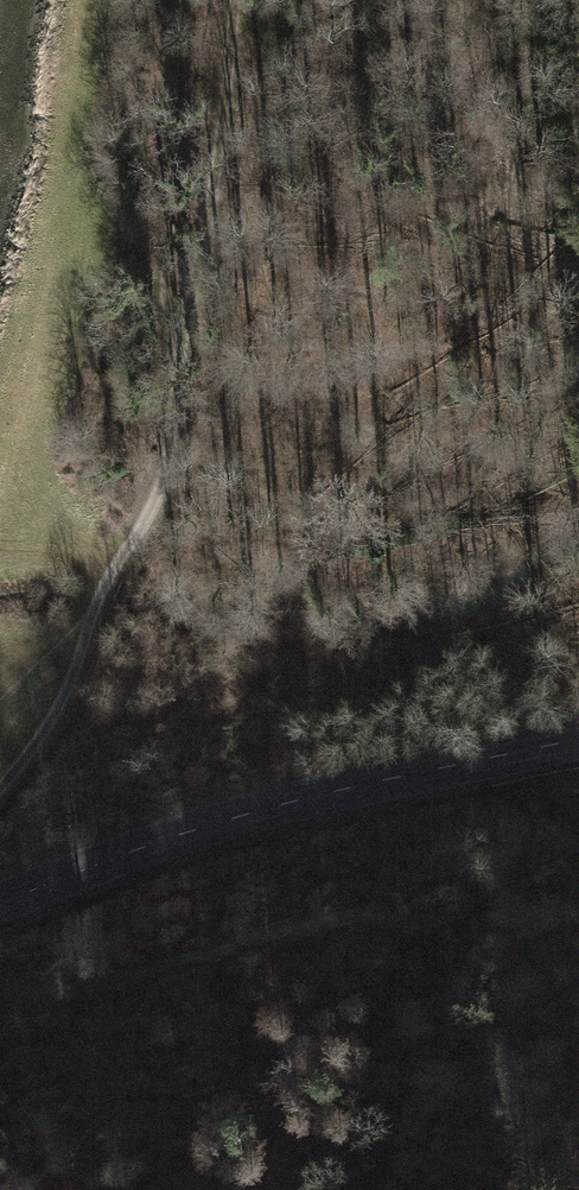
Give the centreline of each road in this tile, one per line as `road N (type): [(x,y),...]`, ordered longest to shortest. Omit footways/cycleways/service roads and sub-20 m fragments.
road 1 (tertiary): [(578,738),(181,833),(0,902)]
road 2 (track): [(0,992),(27,1004),(120,984),(300,926),(578,886)]
road 3 (track): [(178,355),(213,206),(234,0)]
road 4 (track): [(89,631),(166,471),(178,355)]
road 5 (track): [(0,791),(68,691),(89,631)]

